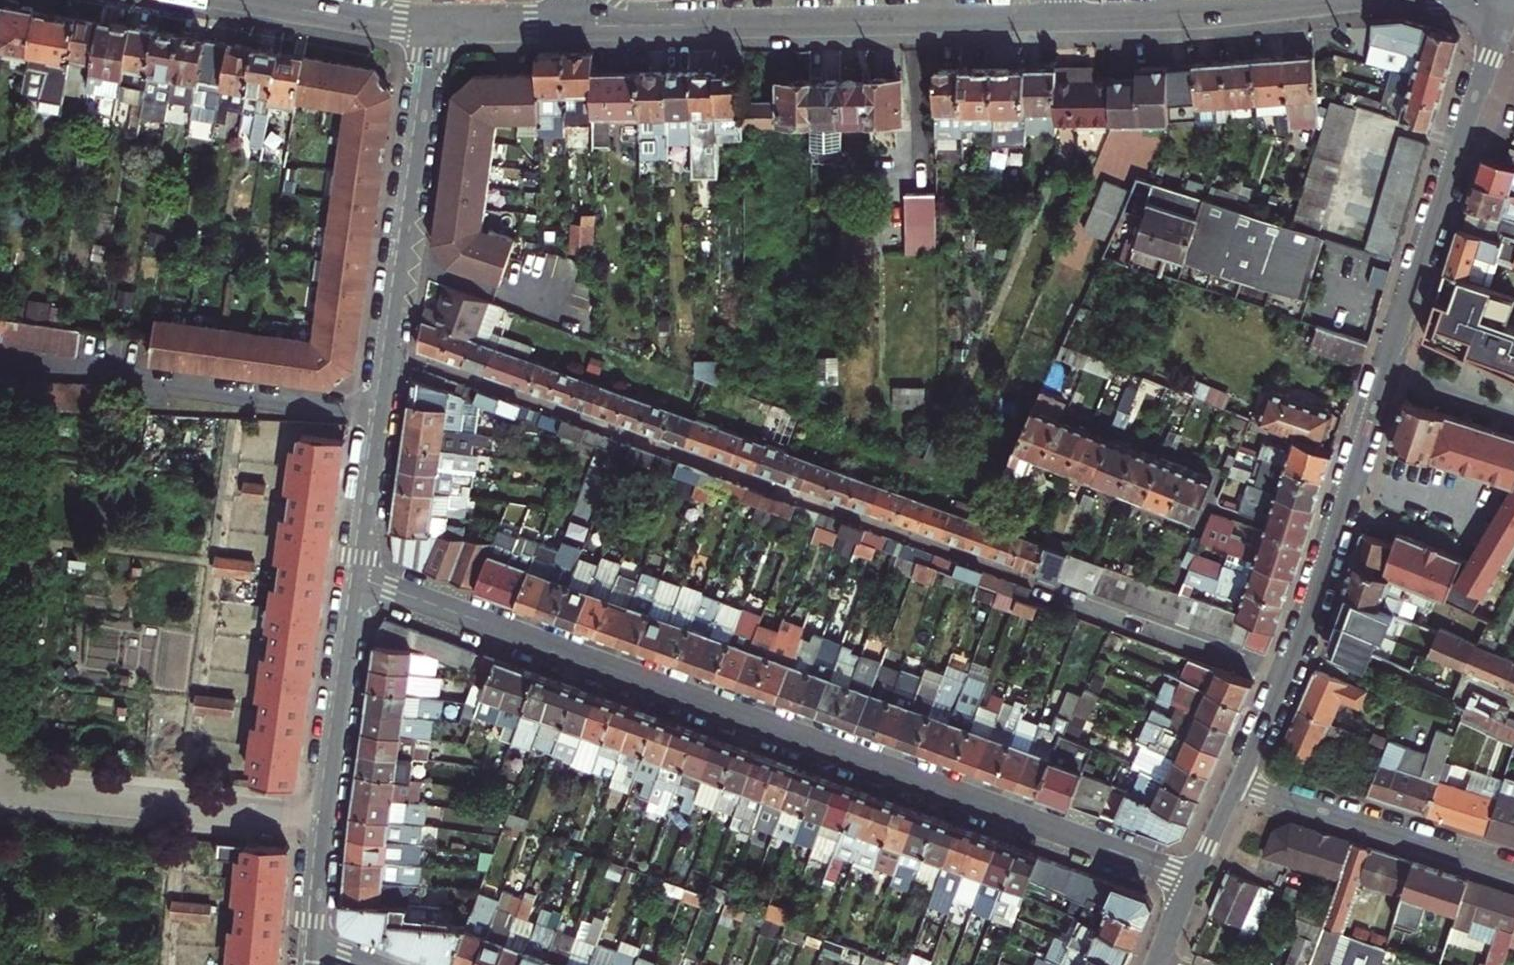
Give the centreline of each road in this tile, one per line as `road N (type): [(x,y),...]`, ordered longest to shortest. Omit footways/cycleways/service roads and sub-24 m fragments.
road 1 (residential): [(353,576),(1192,882)]
road 2 (residential): [(376,417),(428,27)]
road 3 (tertiary): [(1508,0),(1386,372)]
road 4 (residential): [(376,417),(0,363)]
road 5 (residential): [(307,945),(353,576)]
road 6 (residential): [(933,20),(575,26)]
road 7 (tertiary): [(1386,372),(1283,681)]
road 8 (residential): [(1363,0),(1054,18)]
road 9 (residential): [(1513,874),(1238,785)]
road 10 (residential): [(1283,681),(1029,590)]
road 11 (residential): [(428,27),(247,0)]
road 12 (residential): [(353,576),(376,417)]
road 13 (residential): [(575,26),(428,27)]
road 14 (residential): [(1386,372),(1513,416)]
road 15 (residential): [(1054,18),(933,20)]

